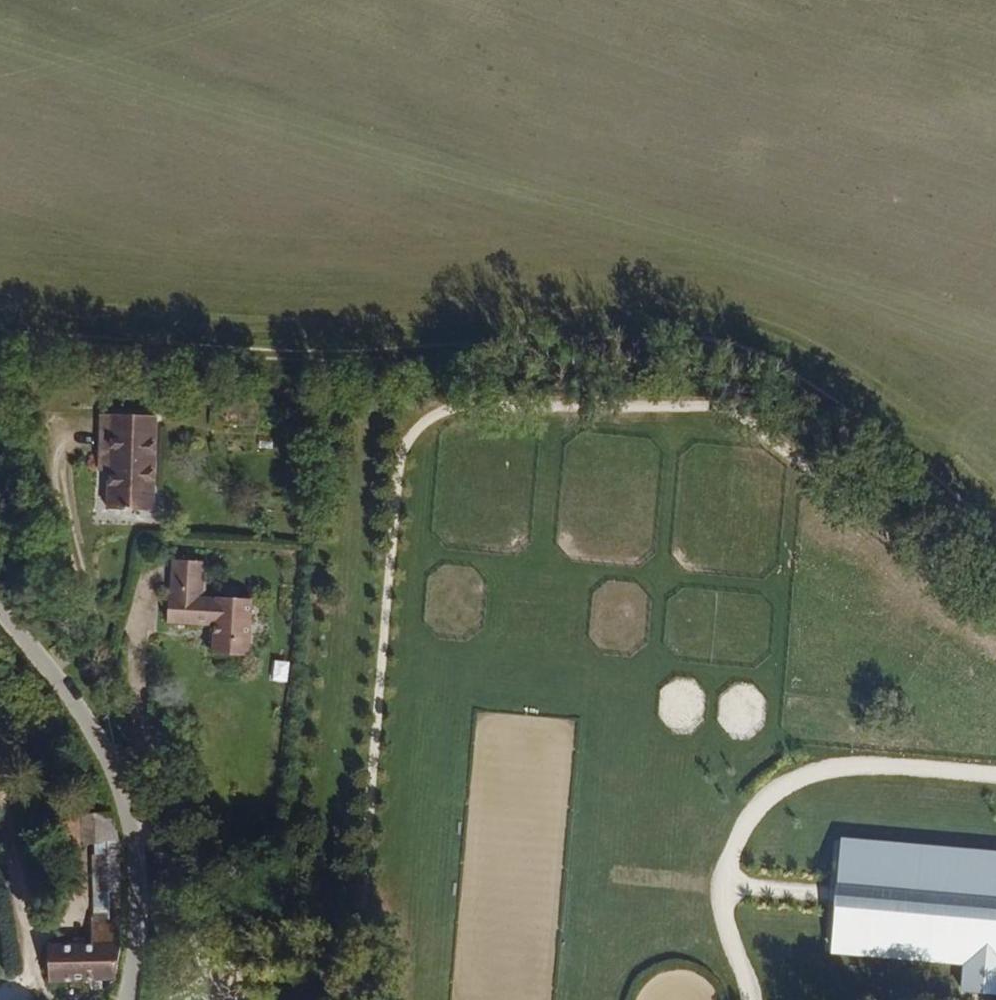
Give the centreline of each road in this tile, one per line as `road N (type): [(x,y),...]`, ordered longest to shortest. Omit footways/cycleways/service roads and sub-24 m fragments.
road 1 (track): [(995,532),(833,397),(711,360),(577,338),(281,362),(0,329)]
road 2 (unclassified): [(120,999),(138,833),(110,751),(65,682),(0,607)]

